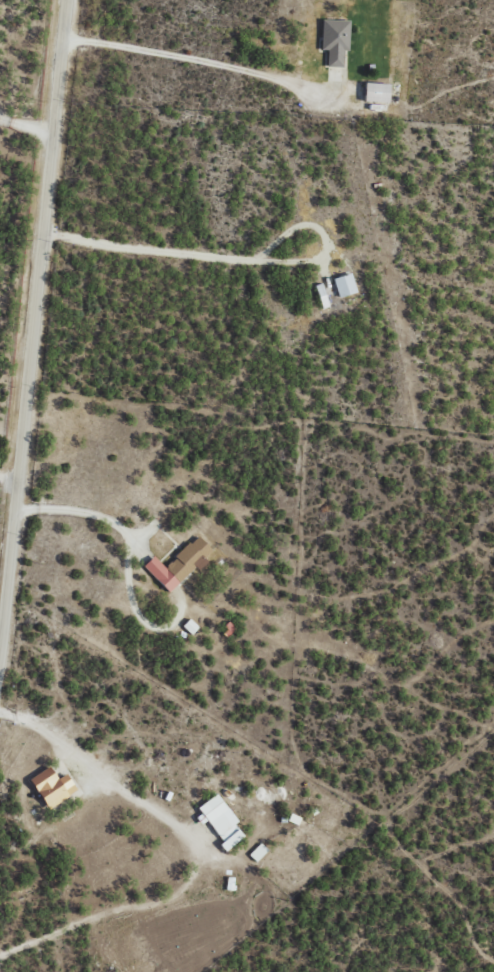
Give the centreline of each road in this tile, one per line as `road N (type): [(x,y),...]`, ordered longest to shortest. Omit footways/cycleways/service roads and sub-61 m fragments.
road 1 (residential): [(62,0),(0,430)]

